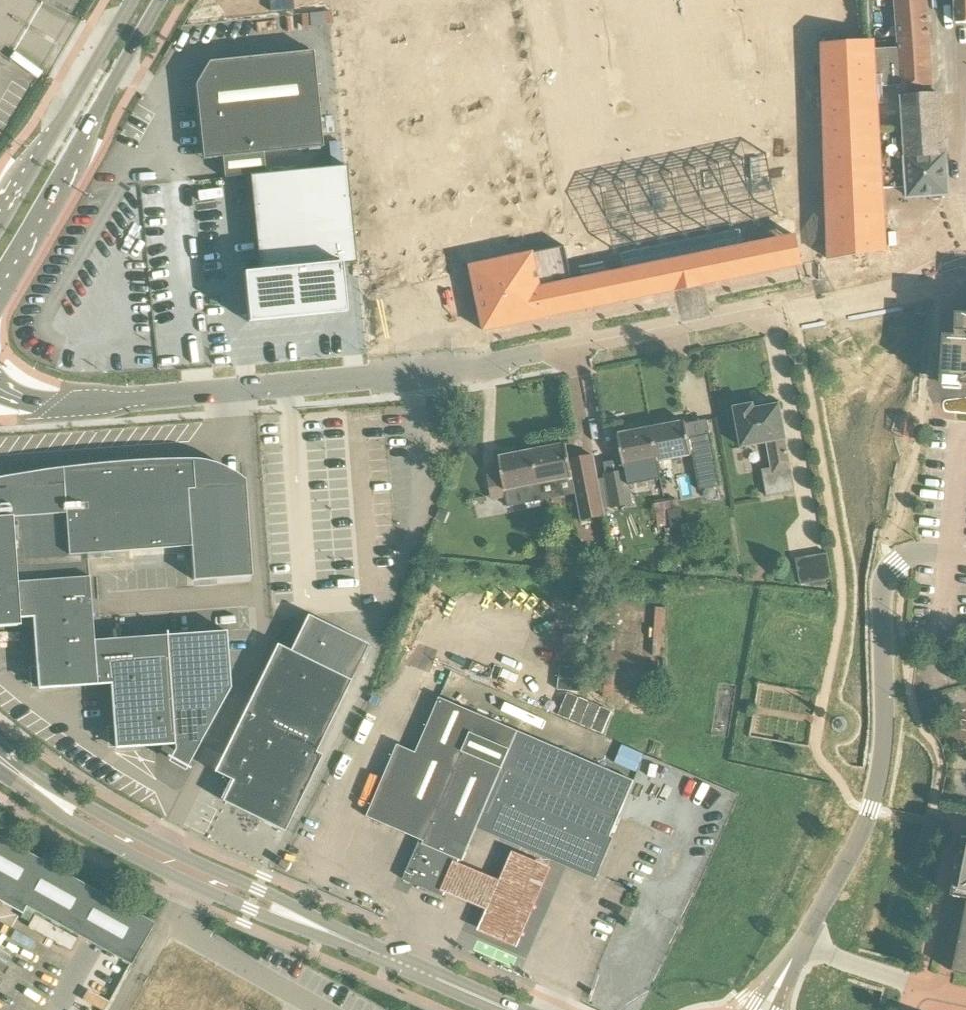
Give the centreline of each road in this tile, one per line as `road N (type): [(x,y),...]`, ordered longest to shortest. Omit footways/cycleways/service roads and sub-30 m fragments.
road 1 (secondary): [(510,1009),(157,864),(0,758)]
road 2 (unclassified): [(798,945),(858,836),(884,755),(890,571),(916,555),(952,554)]
road 3 (residential): [(96,402),(288,389),(544,351)]
road 4 (residential): [(544,351),(892,285),(965,241)]
road 5 (tertiary): [(0,289),(159,0)]
road 6 (tertiary): [(133,0),(0,214)]
road 7 (residential): [(918,986),(798,945)]

